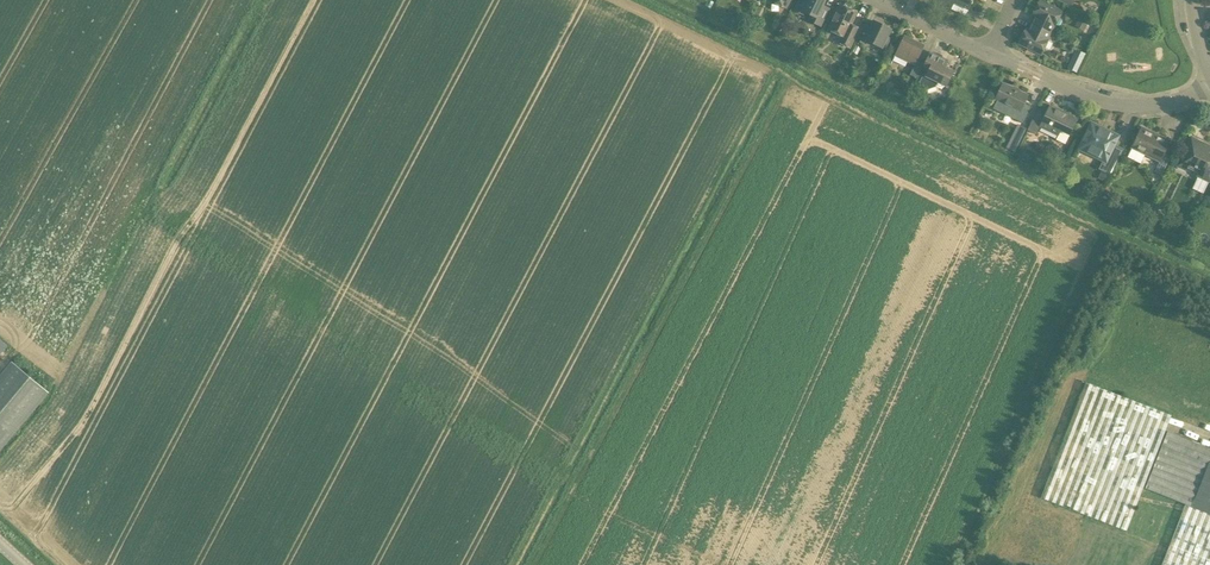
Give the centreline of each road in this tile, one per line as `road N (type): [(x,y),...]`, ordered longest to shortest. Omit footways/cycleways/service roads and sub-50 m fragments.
road 1 (residential): [(1209,88),(1141,107),(1105,104),(982,52)]
road 2 (residential): [(982,52),(866,0)]

